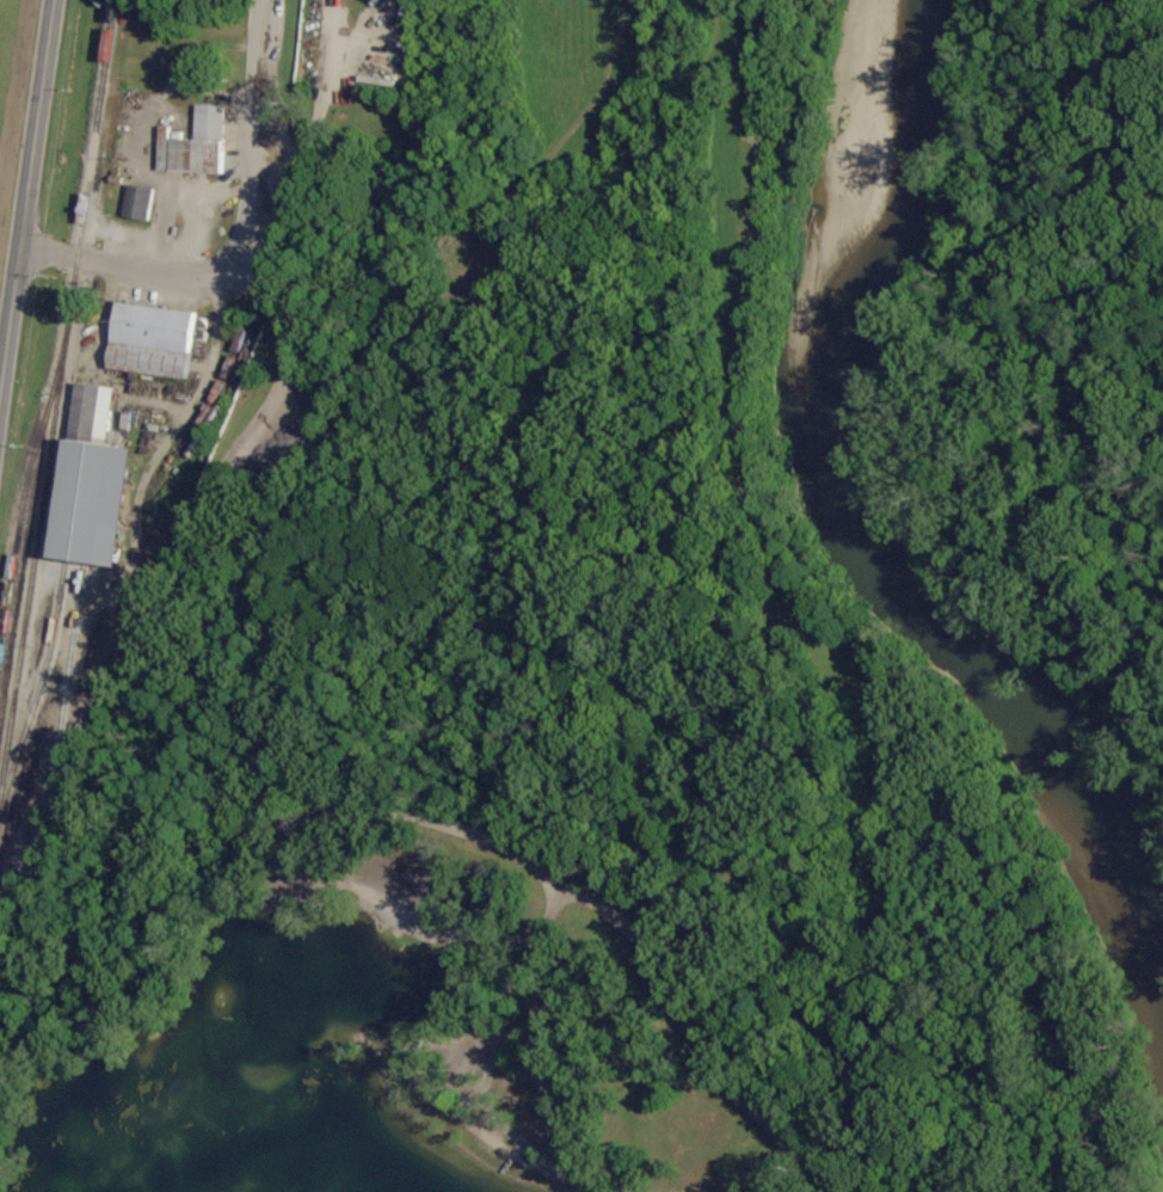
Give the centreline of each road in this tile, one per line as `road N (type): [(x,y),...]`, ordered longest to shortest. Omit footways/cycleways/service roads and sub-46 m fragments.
road 1 (residential): [(840,1191),(689,1047),(628,926),(482,841),(326,789),(245,749),(172,699),(135,649),(148,555),(265,417),(287,374),(281,314),(258,289),(229,277),(148,271),(21,246)]
road 2 (residential): [(229,277),(246,217),(258,0)]
road 3 (secondary): [(21,246),(54,0)]
road 4 (secondary): [(21,246),(0,394)]

